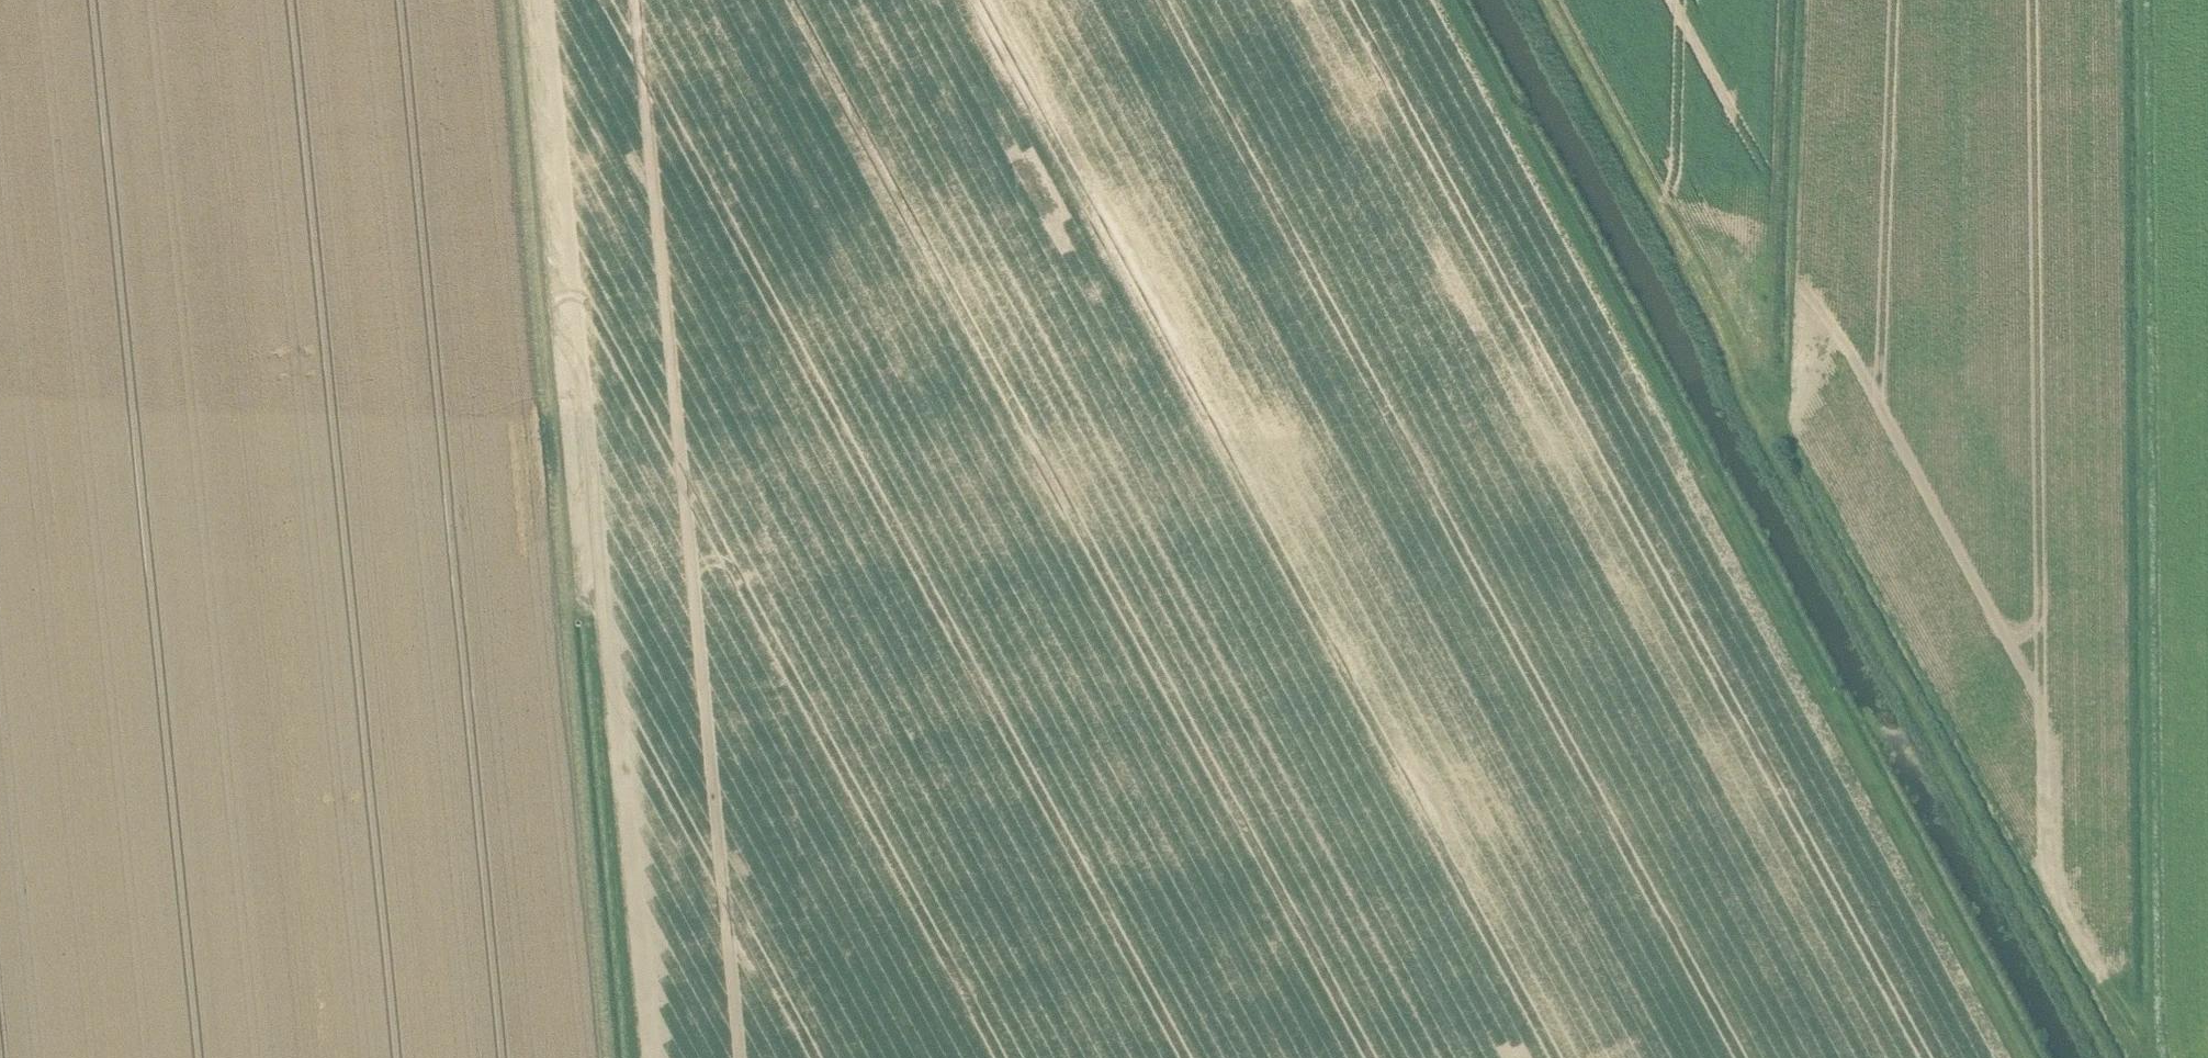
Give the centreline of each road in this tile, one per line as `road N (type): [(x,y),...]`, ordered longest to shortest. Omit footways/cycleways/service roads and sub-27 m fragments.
road 1 (track): [(2025,1057),(1692,449)]

